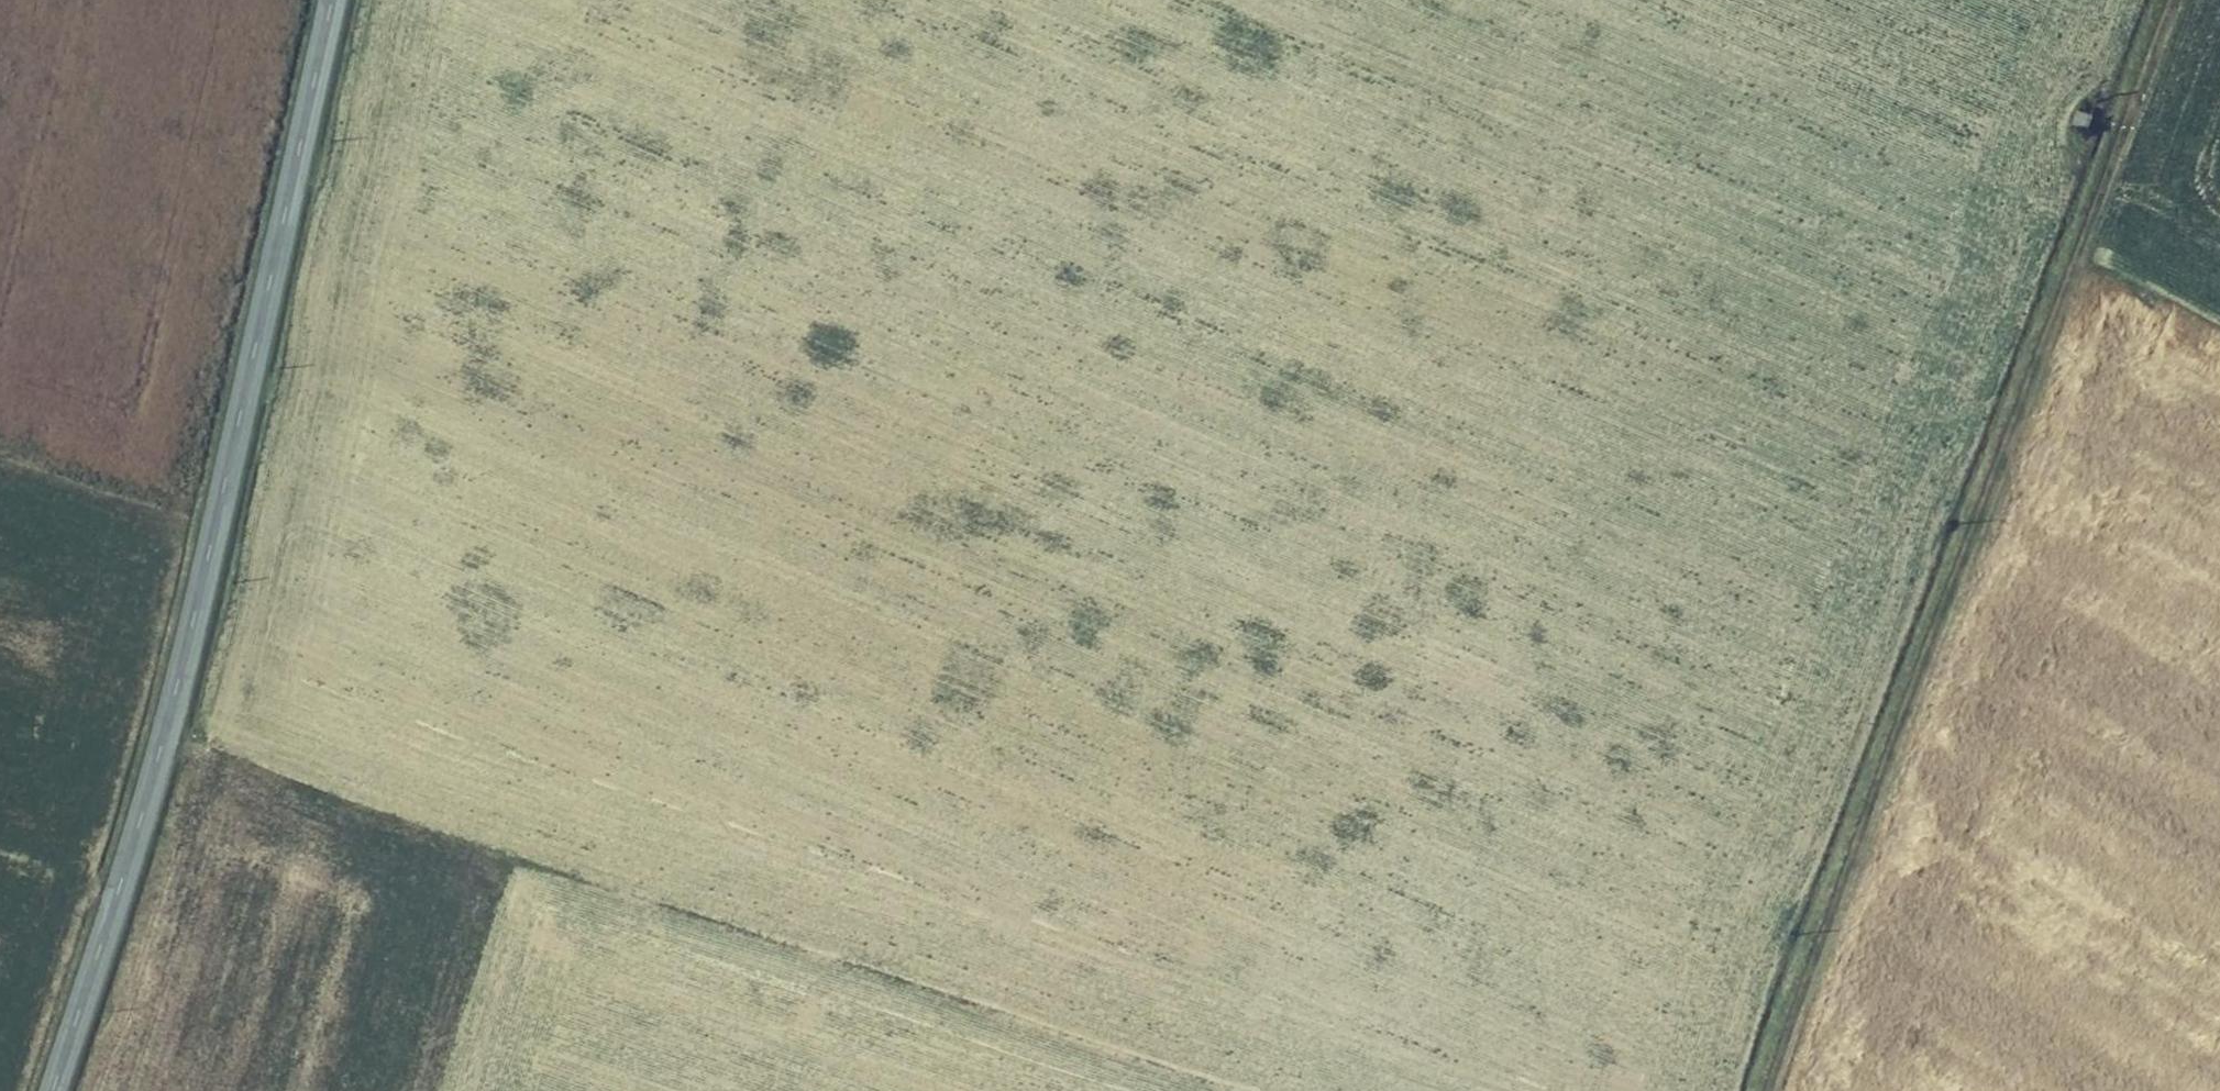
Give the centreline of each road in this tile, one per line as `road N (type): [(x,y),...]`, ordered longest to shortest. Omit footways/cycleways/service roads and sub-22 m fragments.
road 1 (track): [(2171,0),(1771,1090)]
road 2 (tertiary): [(334,0),(174,713),(54,1090)]

